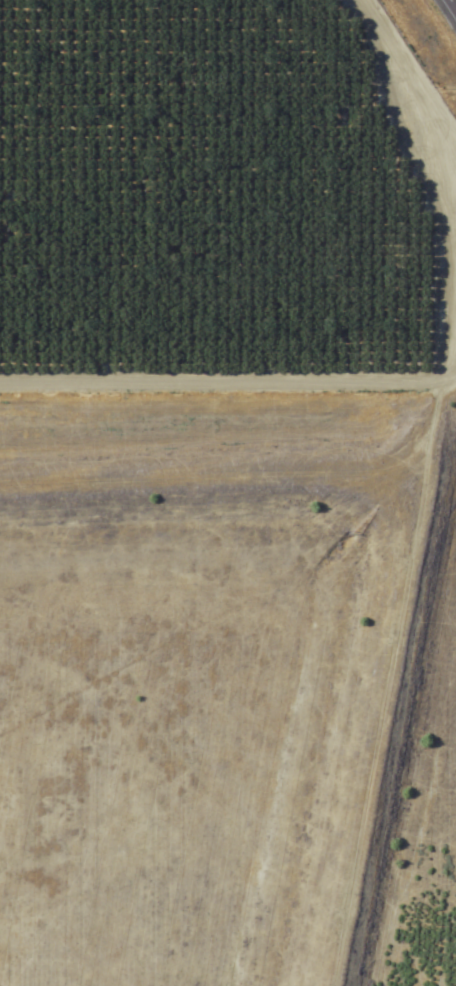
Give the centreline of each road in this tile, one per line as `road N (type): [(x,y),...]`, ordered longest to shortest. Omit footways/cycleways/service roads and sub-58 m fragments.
road 1 (residential): [(455,356),(0,358)]

